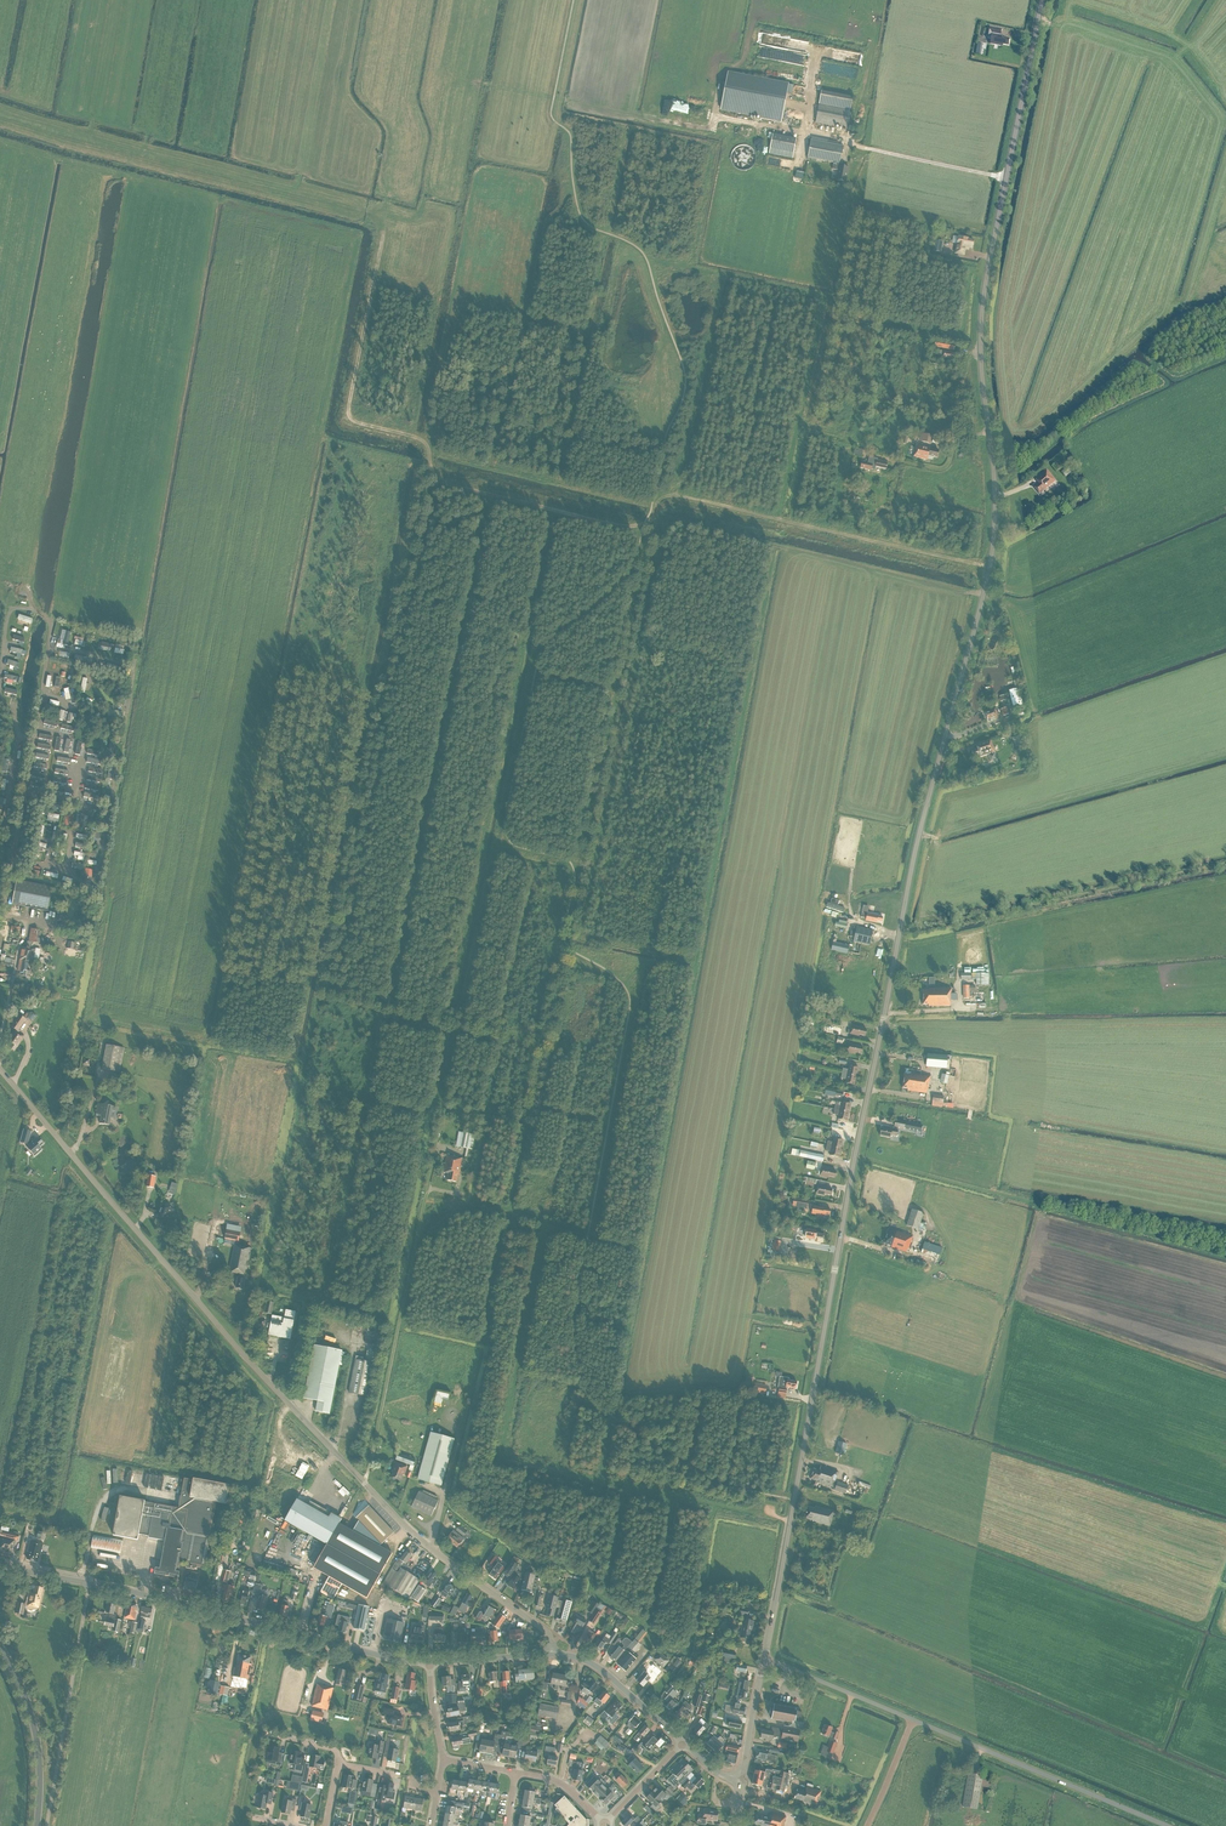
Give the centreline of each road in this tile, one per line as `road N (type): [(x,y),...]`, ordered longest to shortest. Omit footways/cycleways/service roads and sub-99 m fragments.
road 1 (tertiary): [(764,1659),(913,865),(990,567),(995,482),(981,319),(1042,0)]
road 2 (unclassified): [(554,1656),(546,1632),(435,1552),(288,1404),(0,1070)]
road 3 (track): [(656,504),(648,521),(626,528),(451,485),(432,470),(423,440),(351,420),(383,230)]
road 4 (tertiary): [(430,1668),(90,1583)]
road 5 (track): [(364,1483),(427,1186),(470,1197)]
road 6 (track): [(990,567),(686,496),(668,495),(656,504)]
road 7 (track): [(900,934),(1225,866)]
road 8 (track): [(0,933),(52,637)]
road 9 (unclassified): [(913,1720),(1168,1825)]
road 10 (secondary): [(37,1825),(36,1735),(0,1646)]
road 11 (unclassified): [(764,1659),(913,1720)]
road 12 (tertiary): [(682,1746),(599,1673),(554,1656)]
road 13 (tertiary): [(430,1668),(554,1656)]
road 14 (tertiary): [(764,1659),(742,1778)]

